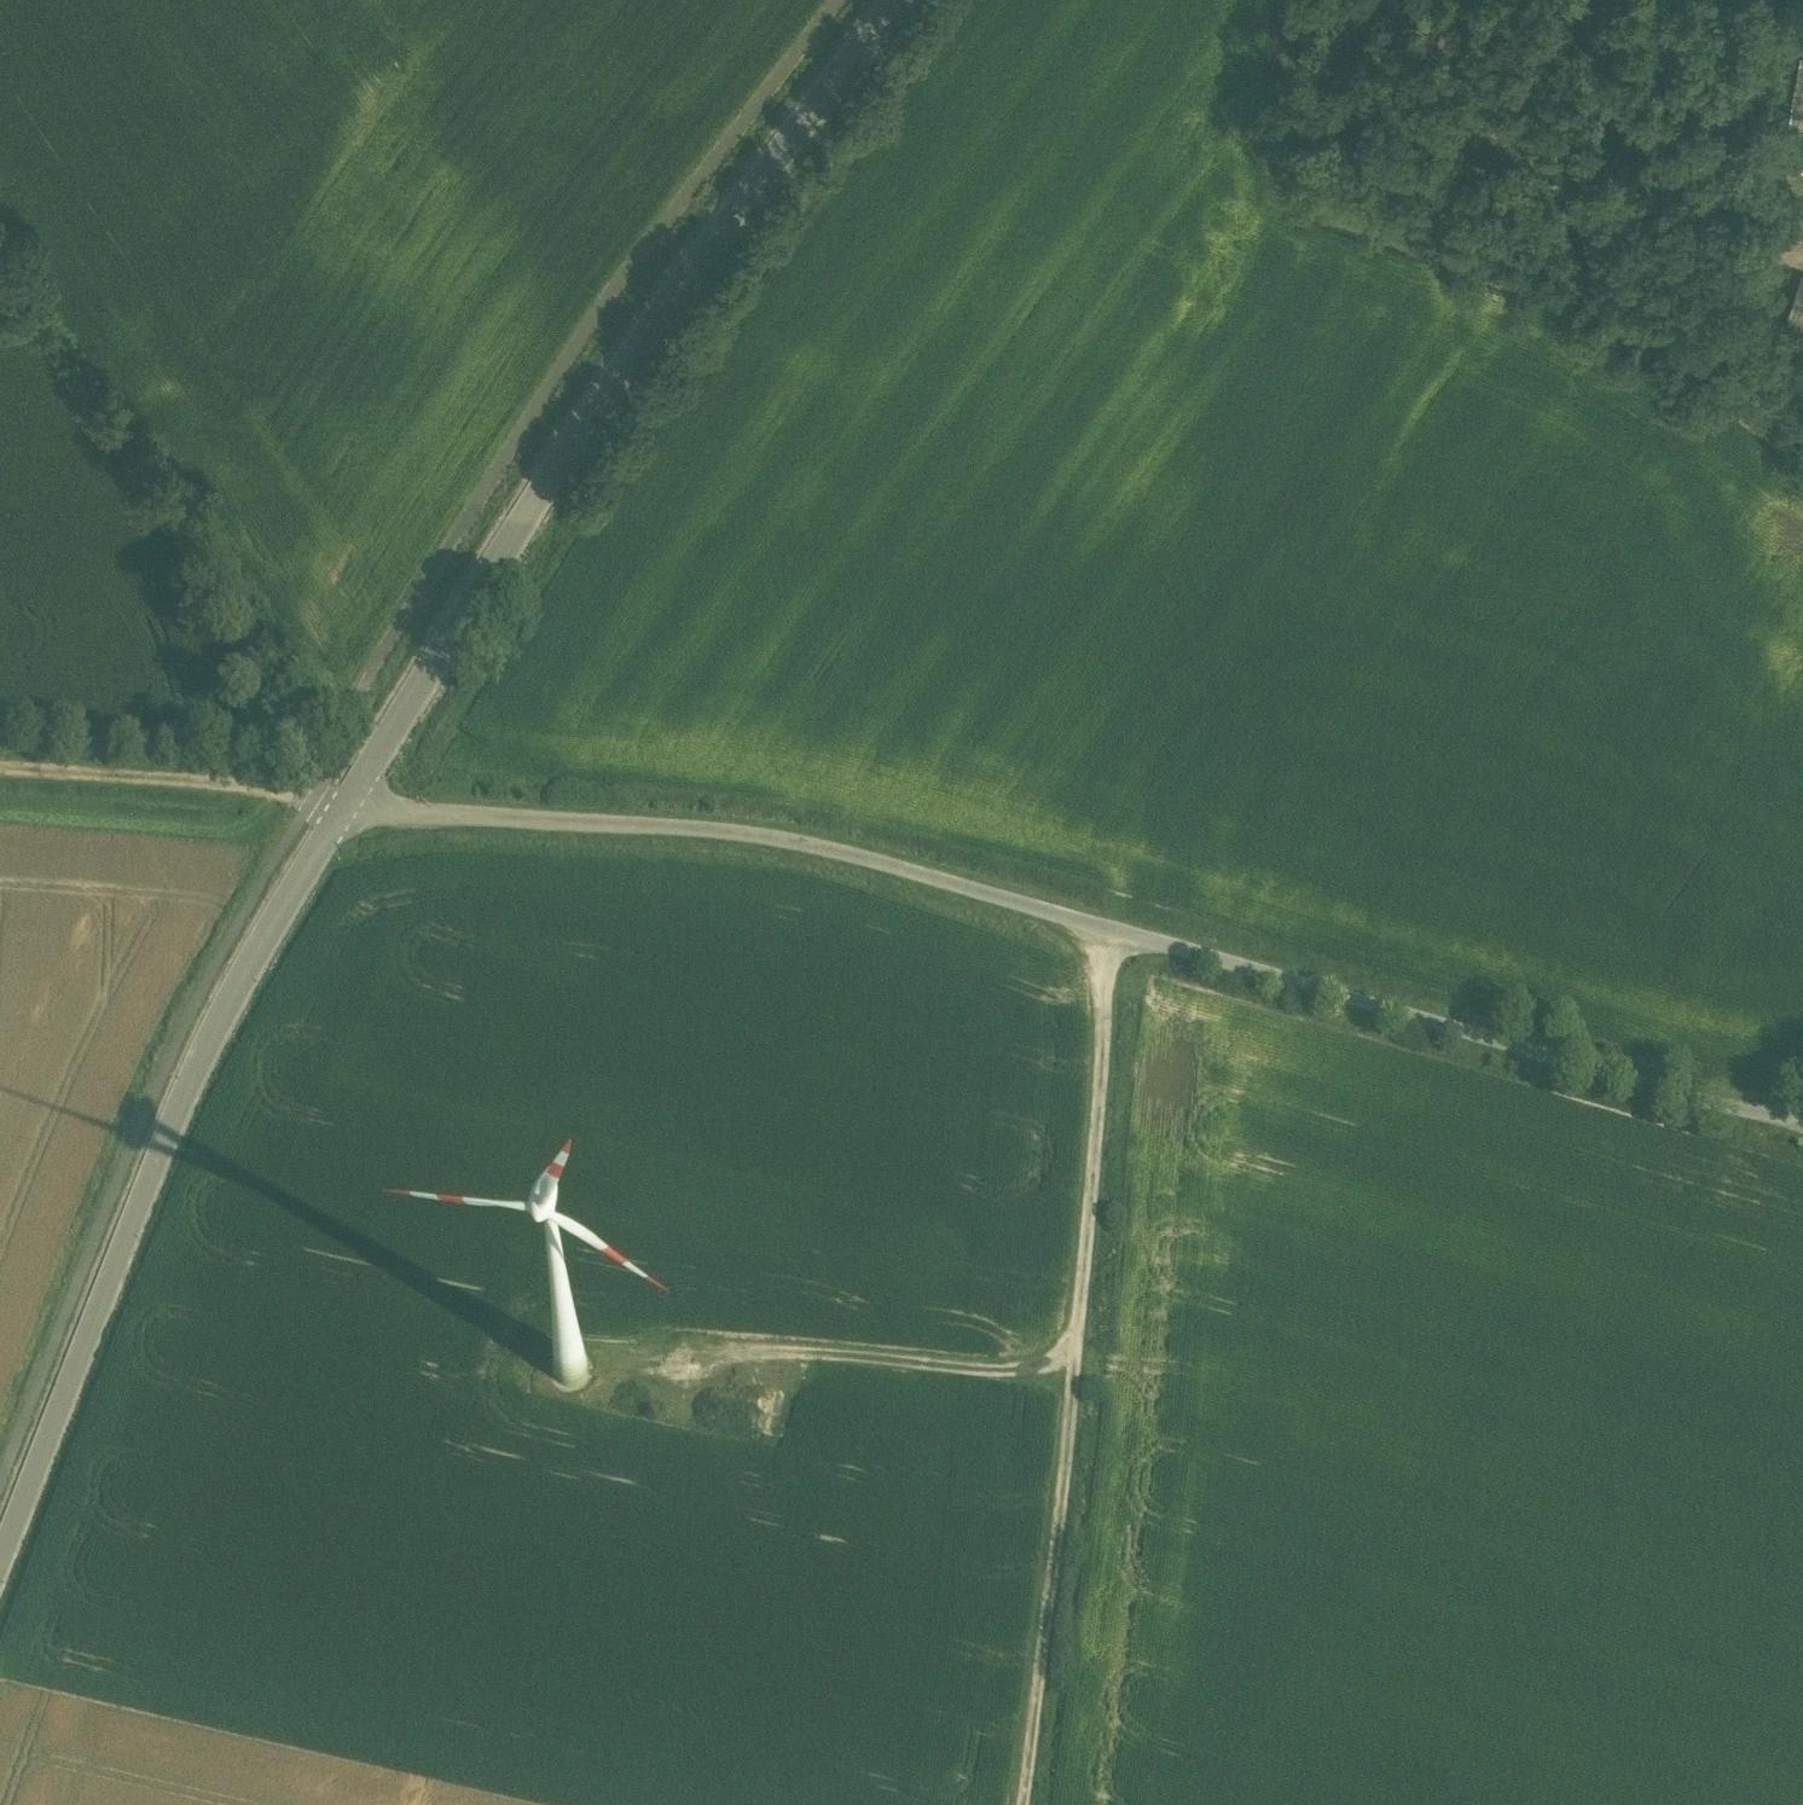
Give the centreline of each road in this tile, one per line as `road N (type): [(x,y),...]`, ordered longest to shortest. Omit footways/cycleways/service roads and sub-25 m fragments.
road 1 (unclassified): [(1802,1128),(730,811),(315,808)]
road 2 (secondary): [(873,0),(679,251),(484,535),(315,808)]
road 3 (track): [(1097,914),(1069,1279),(1027,1341),(630,1312)]
road 4 (secondary): [(315,808),(120,1188),(0,1489)]
road 5 (track): [(1740,410),(1264,211),(1283,0)]
road 6 (track): [(1020,1804),(1059,1538),(1069,1279)]
road 7 (track): [(315,808),(237,780),(0,765)]

